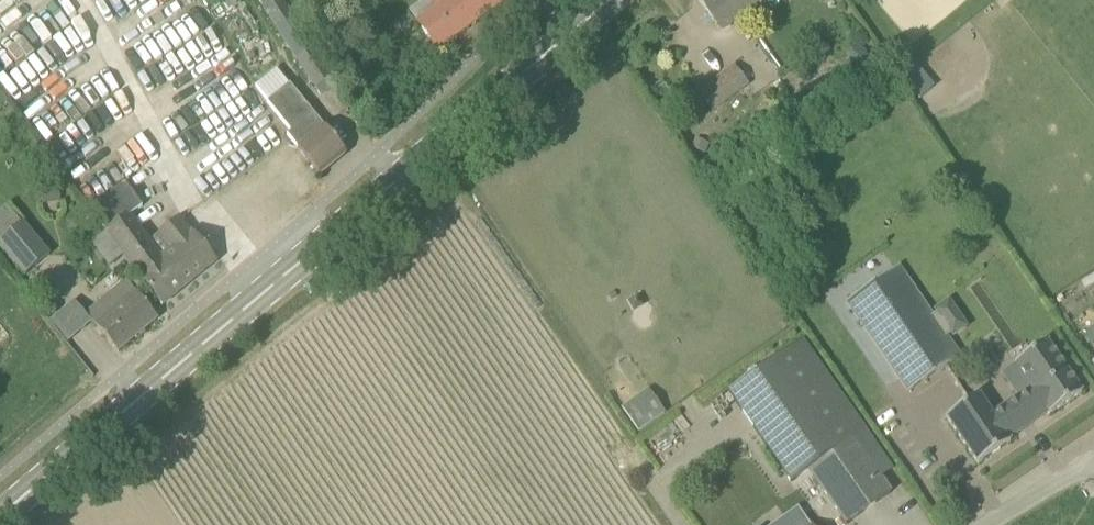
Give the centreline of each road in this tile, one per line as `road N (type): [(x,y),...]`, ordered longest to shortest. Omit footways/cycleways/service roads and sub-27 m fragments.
road 1 (primary): [(0,517),(609,0)]

